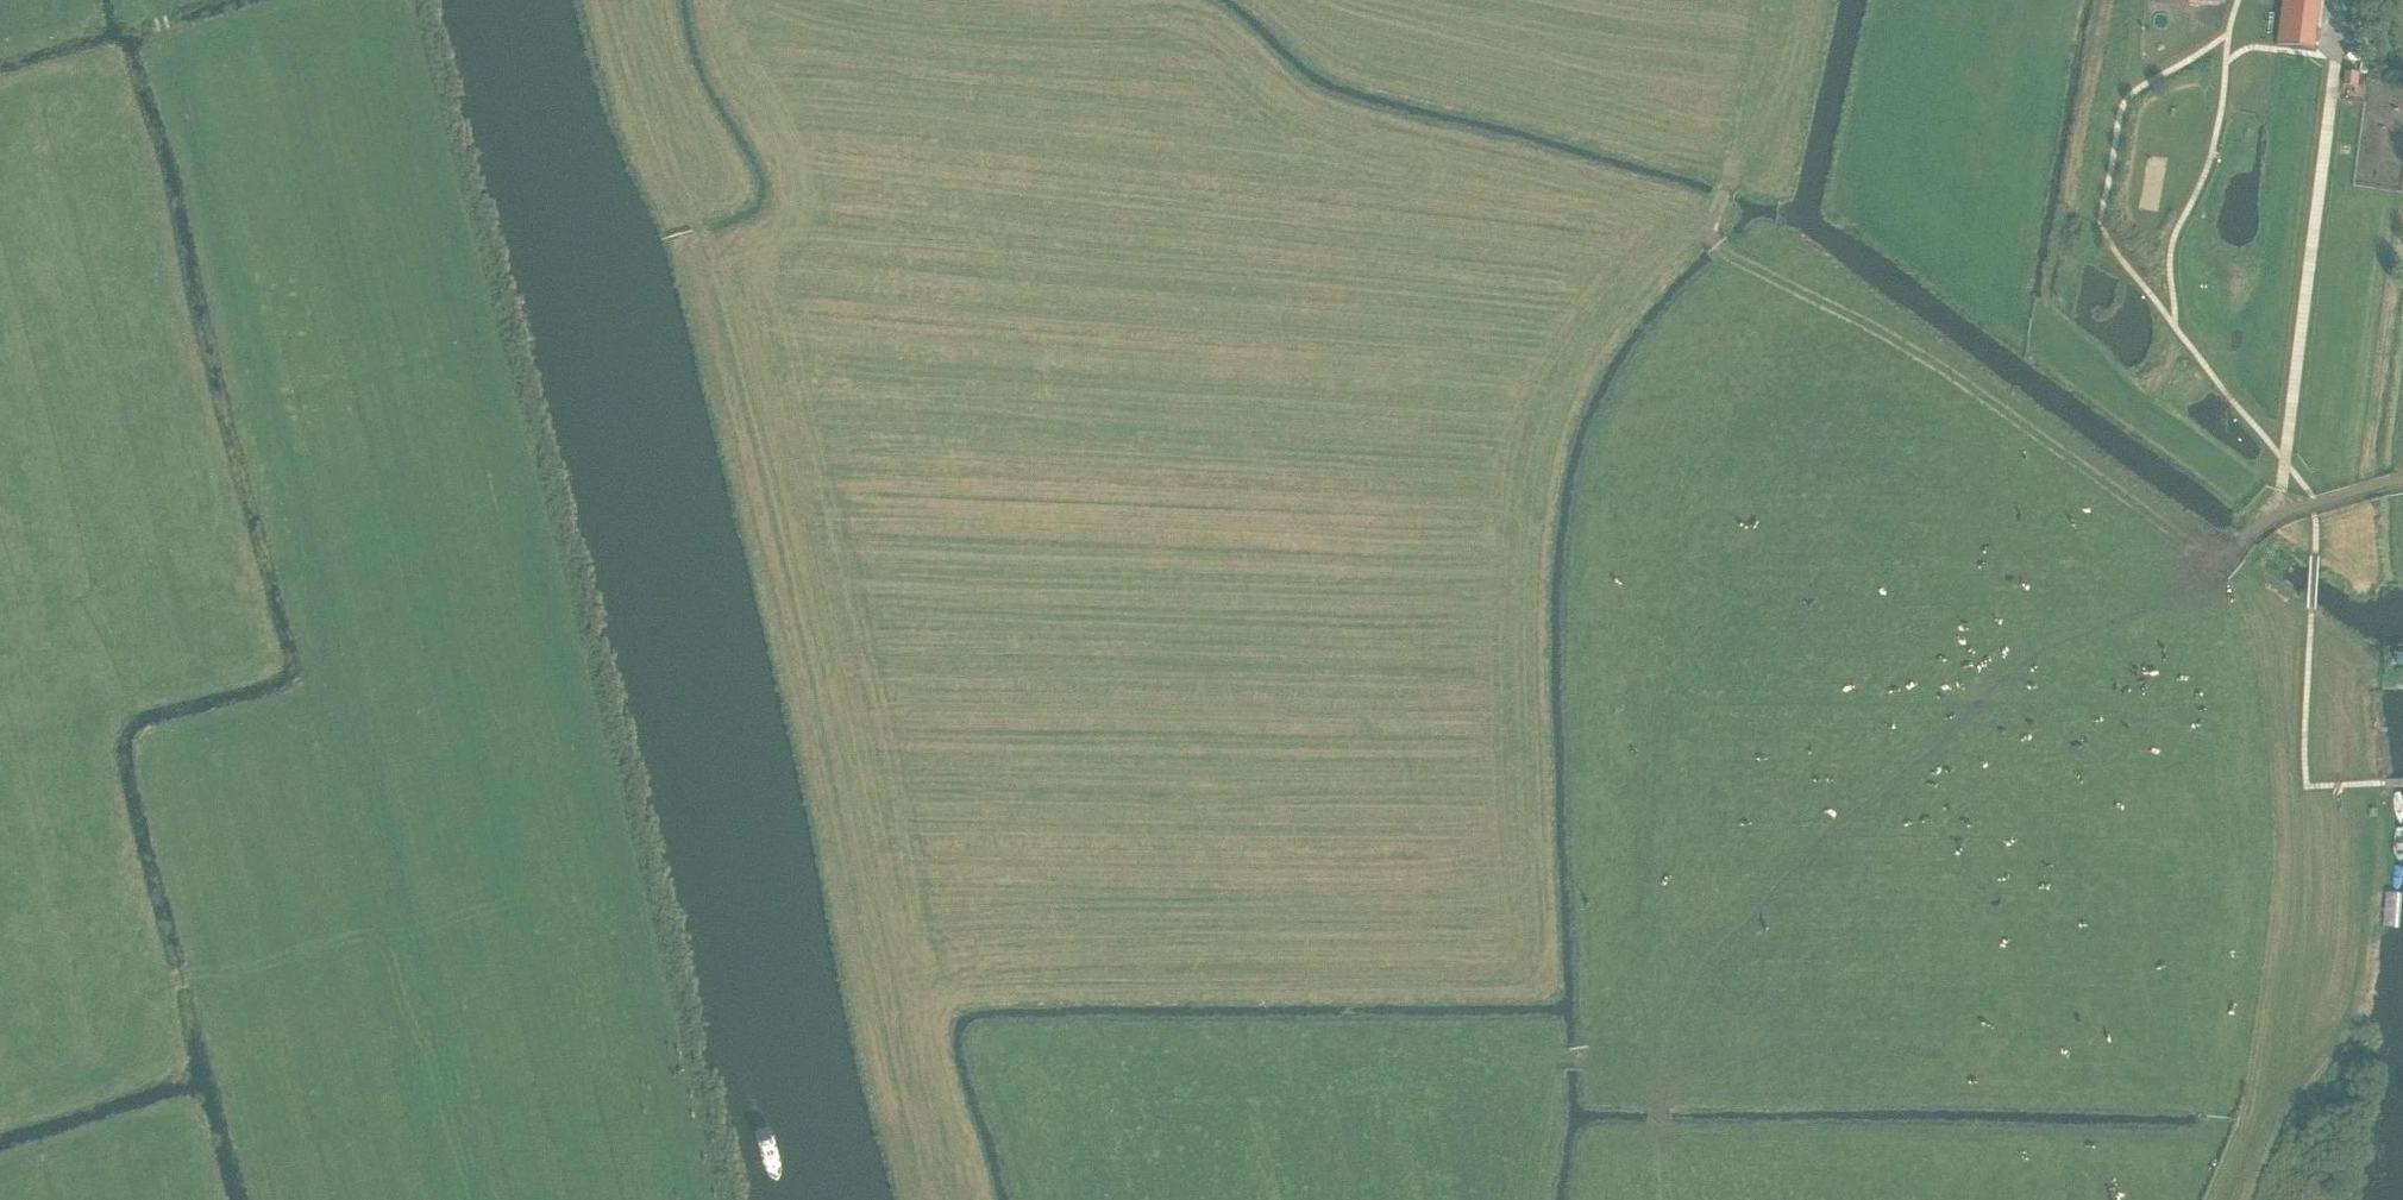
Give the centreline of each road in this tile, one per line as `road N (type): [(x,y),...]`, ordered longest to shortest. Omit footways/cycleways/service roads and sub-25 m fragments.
road 1 (track): [(1702,235),(1953,370),(2222,561),(2272,508),(2402,481)]

